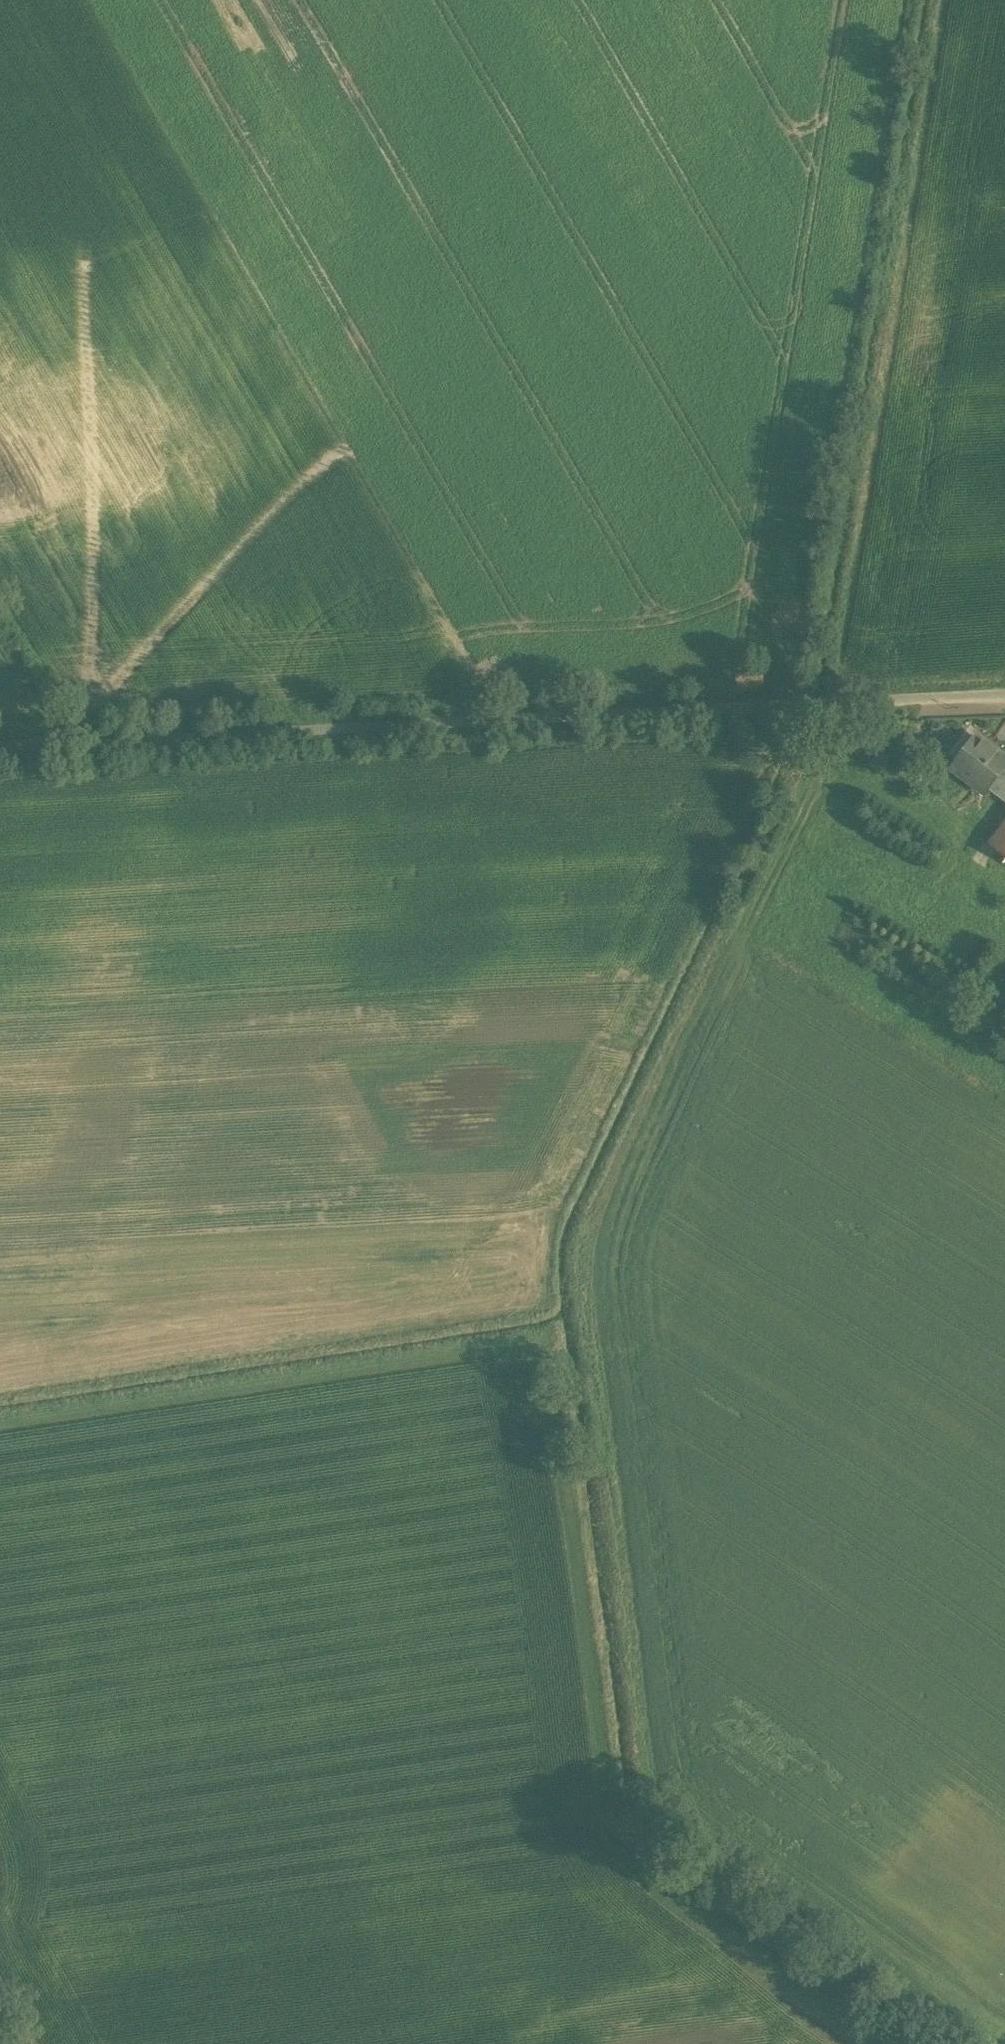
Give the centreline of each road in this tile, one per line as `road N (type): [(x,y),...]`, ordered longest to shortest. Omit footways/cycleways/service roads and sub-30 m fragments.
road 1 (unclassified): [(1004,684),(0,734)]

